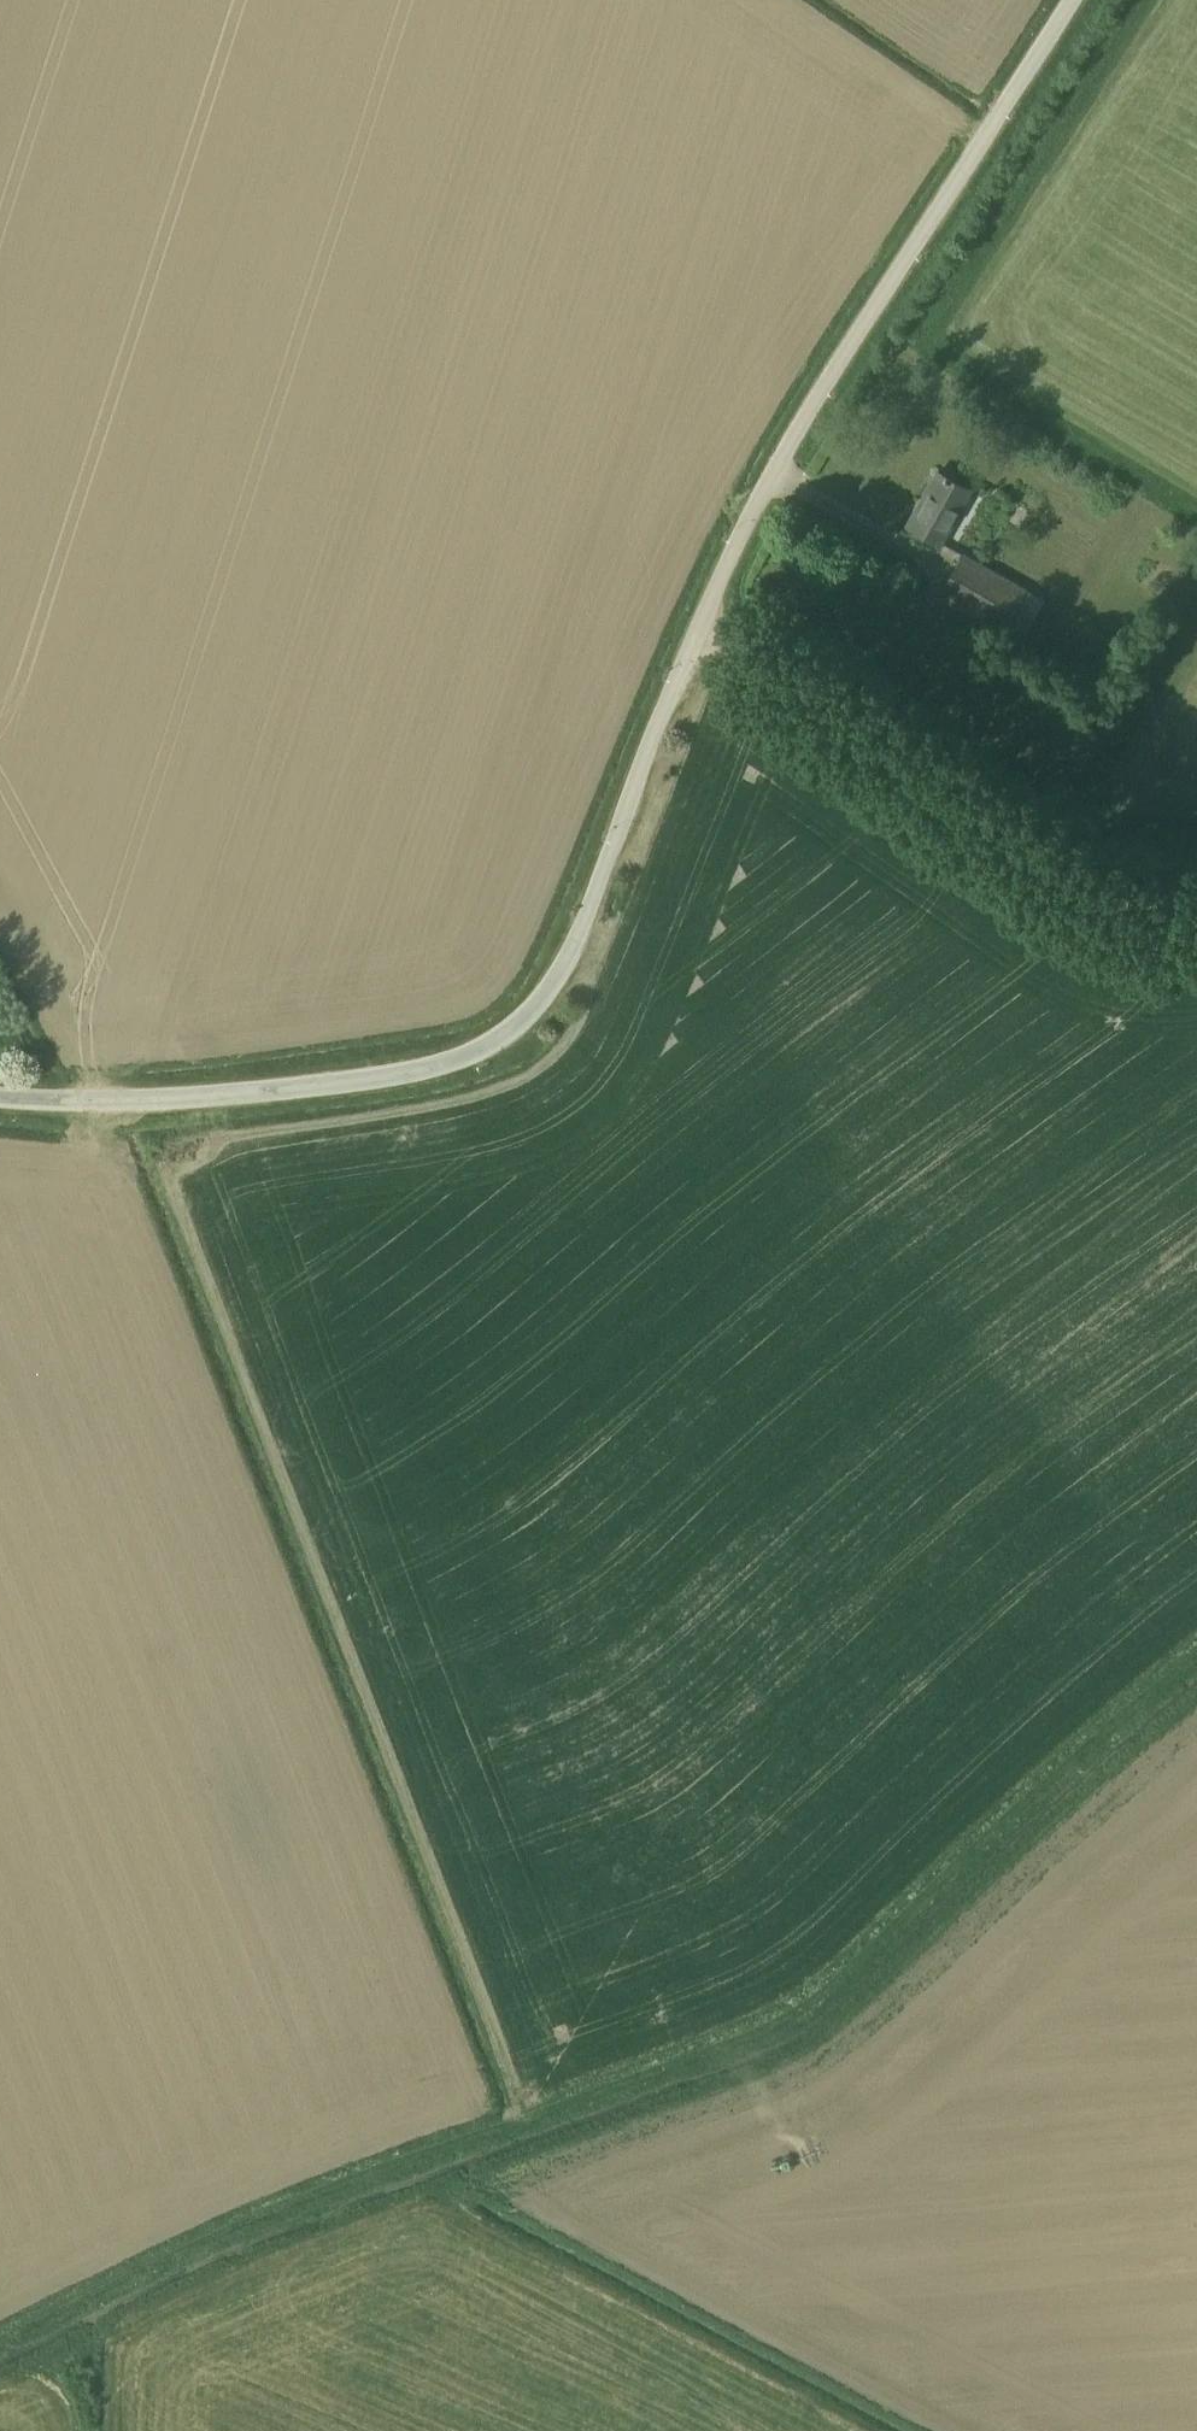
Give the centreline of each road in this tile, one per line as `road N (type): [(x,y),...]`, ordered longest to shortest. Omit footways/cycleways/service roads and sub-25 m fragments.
road 1 (unclassified): [(703,617),(577,943),(548,999),(490,1048),(428,1072),(290,1091),(177,1100),(0,1096)]
road 2 (unclassified): [(703,617),(766,491),(1080,0)]

